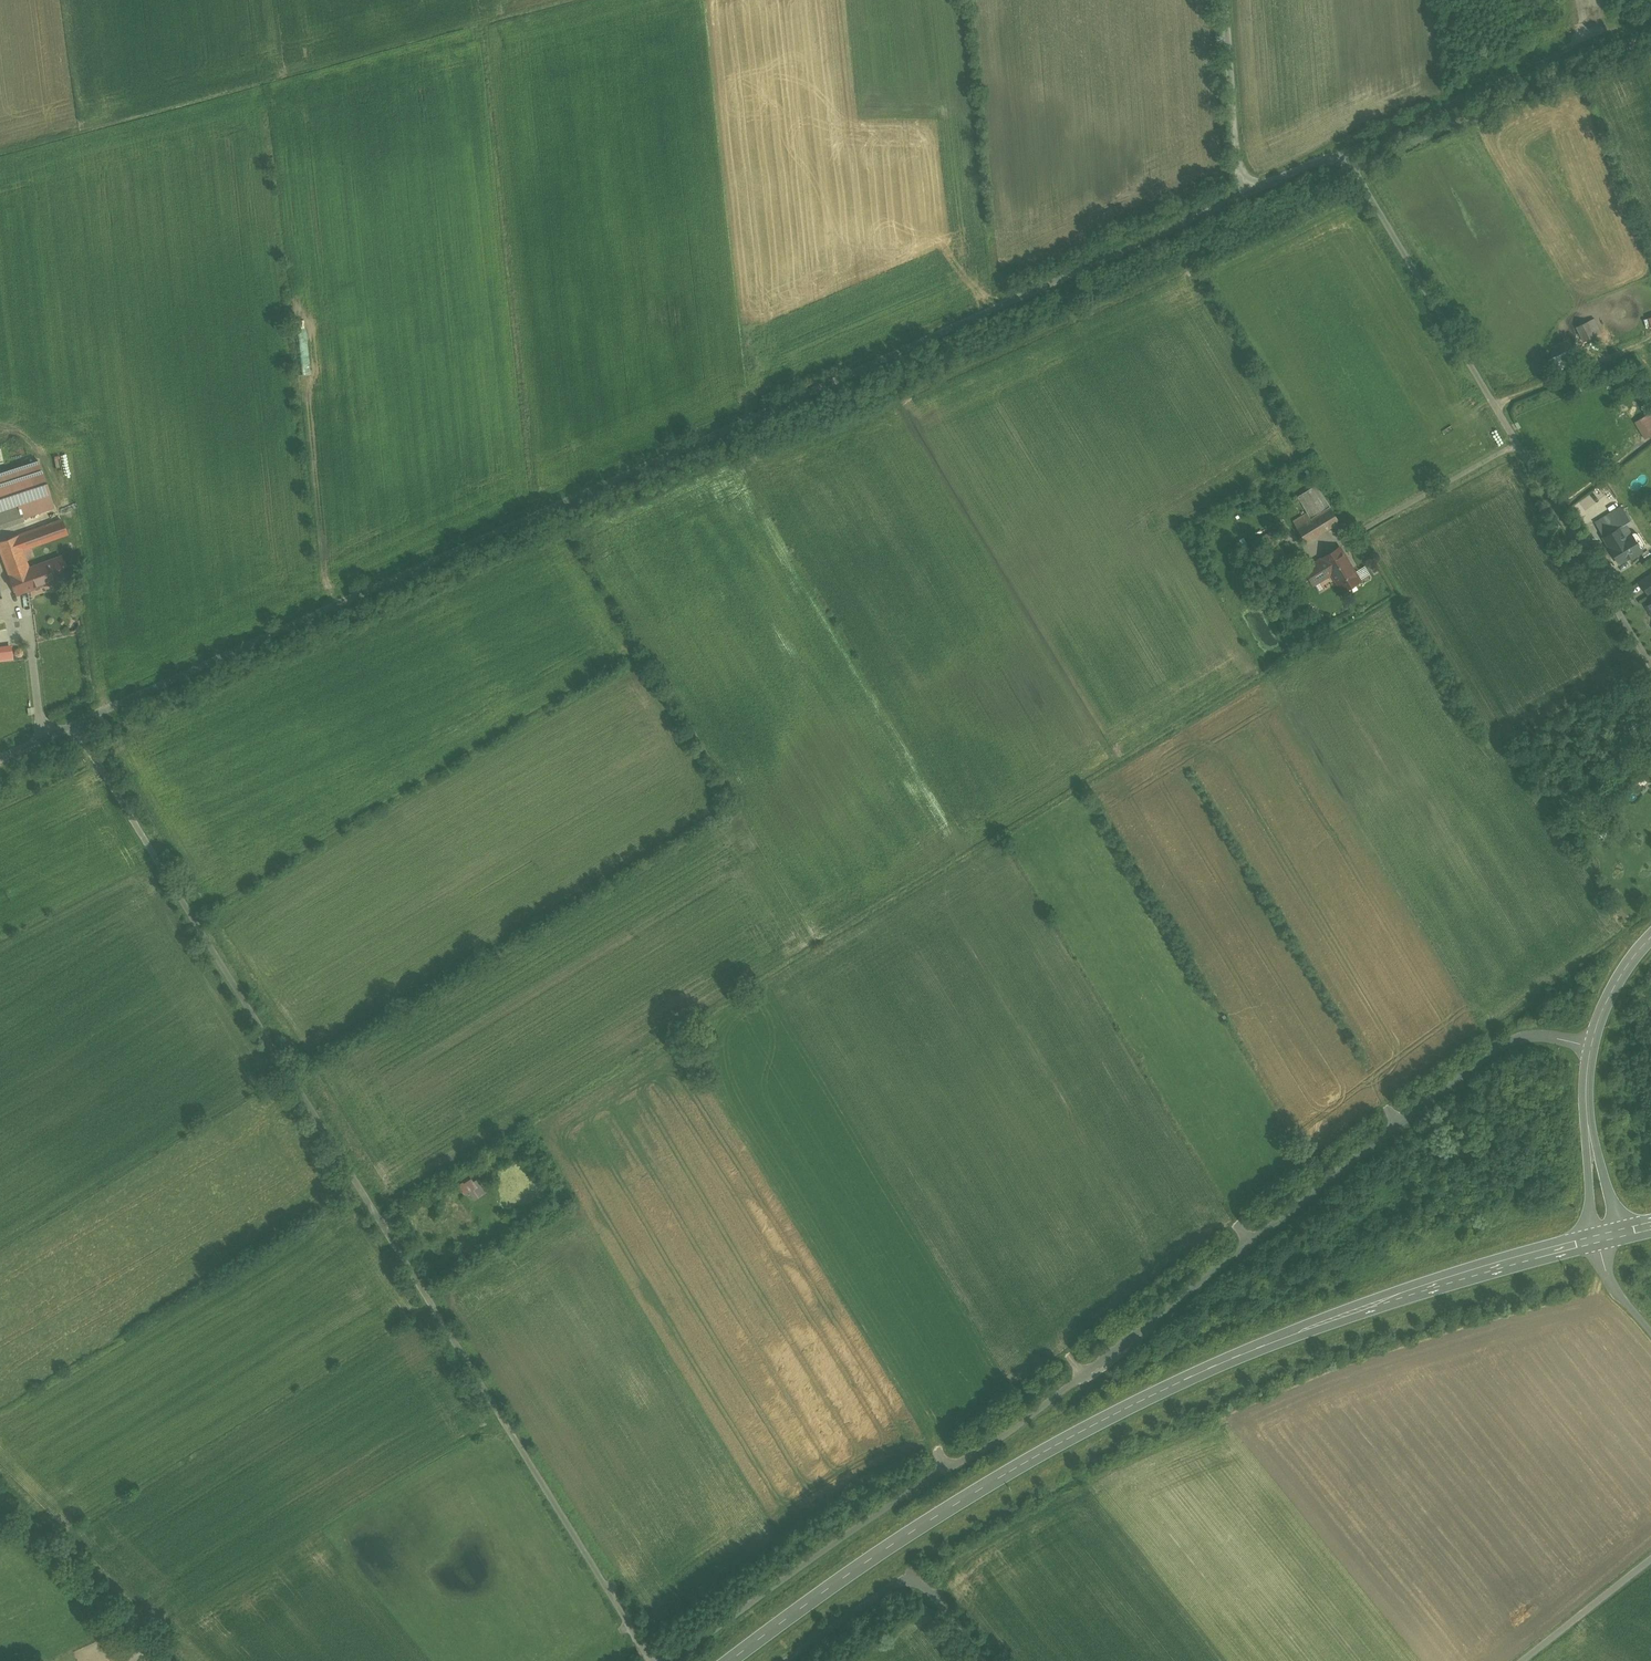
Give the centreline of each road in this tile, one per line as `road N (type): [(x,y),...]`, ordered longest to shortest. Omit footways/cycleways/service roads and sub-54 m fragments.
road 1 (unclassified): [(74,728),(1247,193)]
road 2 (unclassified): [(1591,1048),(1532,1037),(1499,1050),(1008,1437),(948,1468),(674,1660)]
road 3 (unclassified): [(652,1660),(74,728)]
road 4 (primary): [(729,1660),(1027,1461),(1275,1340)]
road 5 (unclassified): [(1336,159),(1366,190),(1650,665)]
road 6 (primary): [(1590,1233),(1389,1292),(1275,1340)]
road 7 (primary): [(1275,1340),(1593,1246)]
road 8 (track): [(1336,159),(1640,29)]
road 9 (track): [(0,1465),(65,1521),(186,1660)]
road 10 (unclassified): [(986,1660),(933,1594),(900,1583),(788,1660)]
road 11 (residential): [(1247,193),(1237,168),(1225,0)]
road 12 (unclassified): [(1650,1564),(1523,1660)]
road 13 (tertiary): [(1650,936),(1616,983),(1591,1048)]

